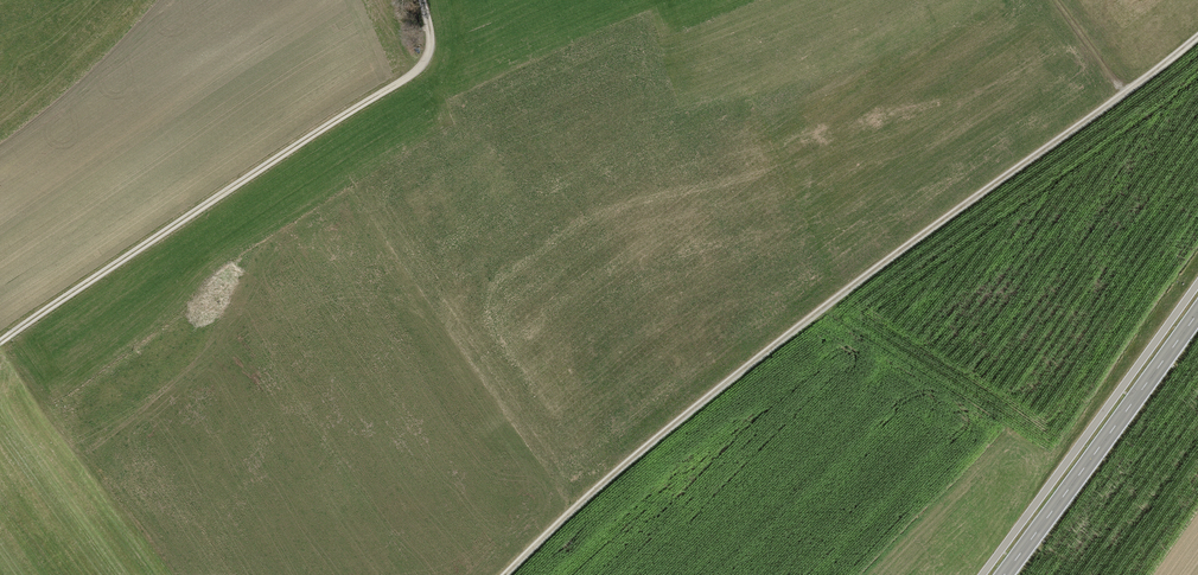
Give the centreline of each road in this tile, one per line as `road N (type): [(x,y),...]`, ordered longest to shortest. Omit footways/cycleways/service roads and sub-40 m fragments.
road 1 (track): [(1197,41),(610,480),(509,574)]
road 2 (track): [(421,0),(430,52),(417,73),(0,345)]
road 3 (tertiary): [(1197,314),(1003,574)]

